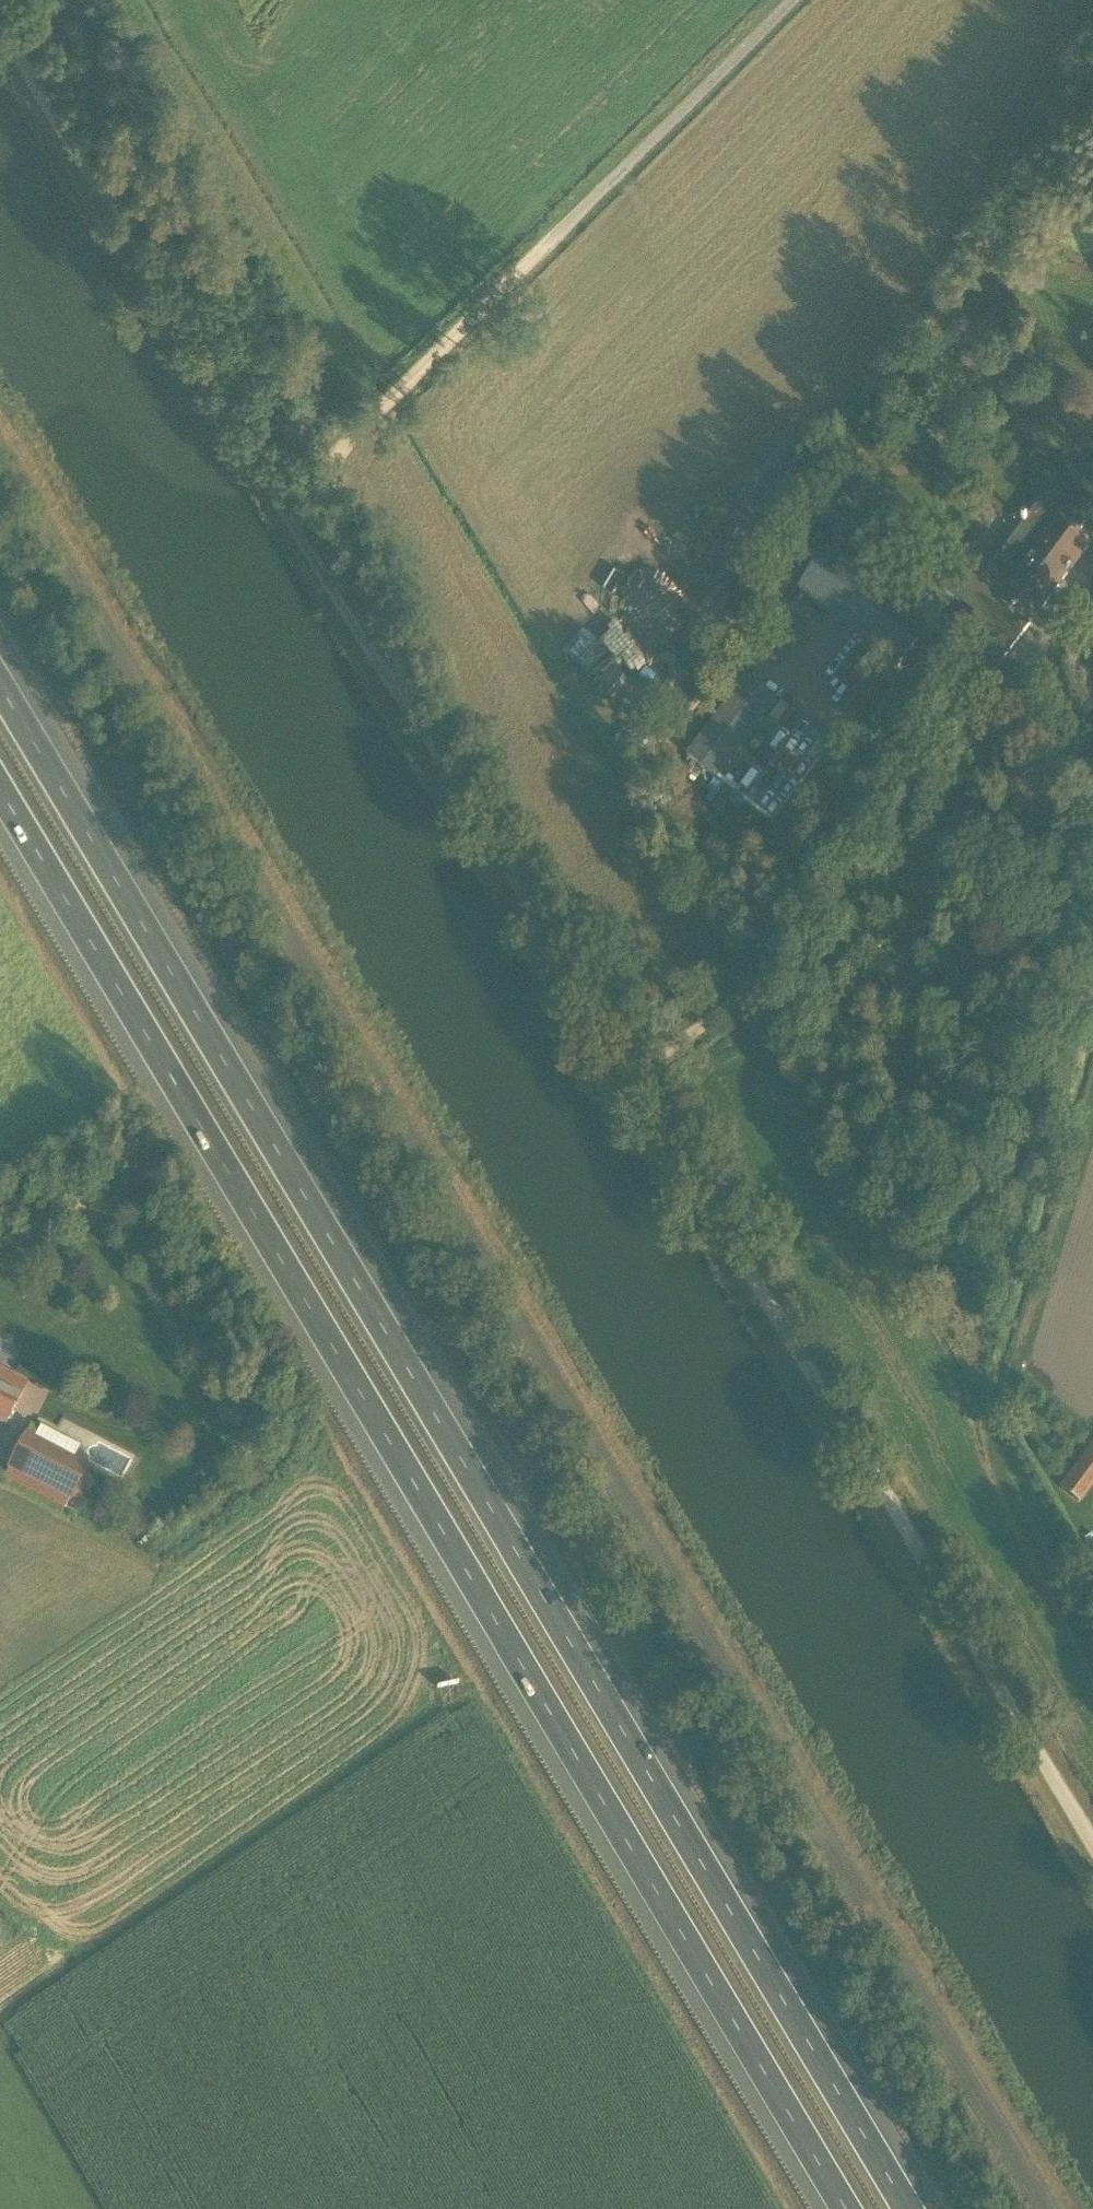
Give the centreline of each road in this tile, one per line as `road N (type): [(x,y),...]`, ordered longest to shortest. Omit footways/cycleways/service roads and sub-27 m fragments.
road 1 (track): [(0,25),(218,408),(627,1061),(1092,1841)]
road 2 (unclassified): [(1057,2208),(0,433)]
road 3 (motorway): [(913,2208),(0,677)]
road 4 (motorway): [(0,784),(849,2208)]
road 5 (unclassified): [(259,473),(309,464),(348,438),(788,0)]
road 6 (track): [(348,438),(330,474),(331,508),(404,703)]

